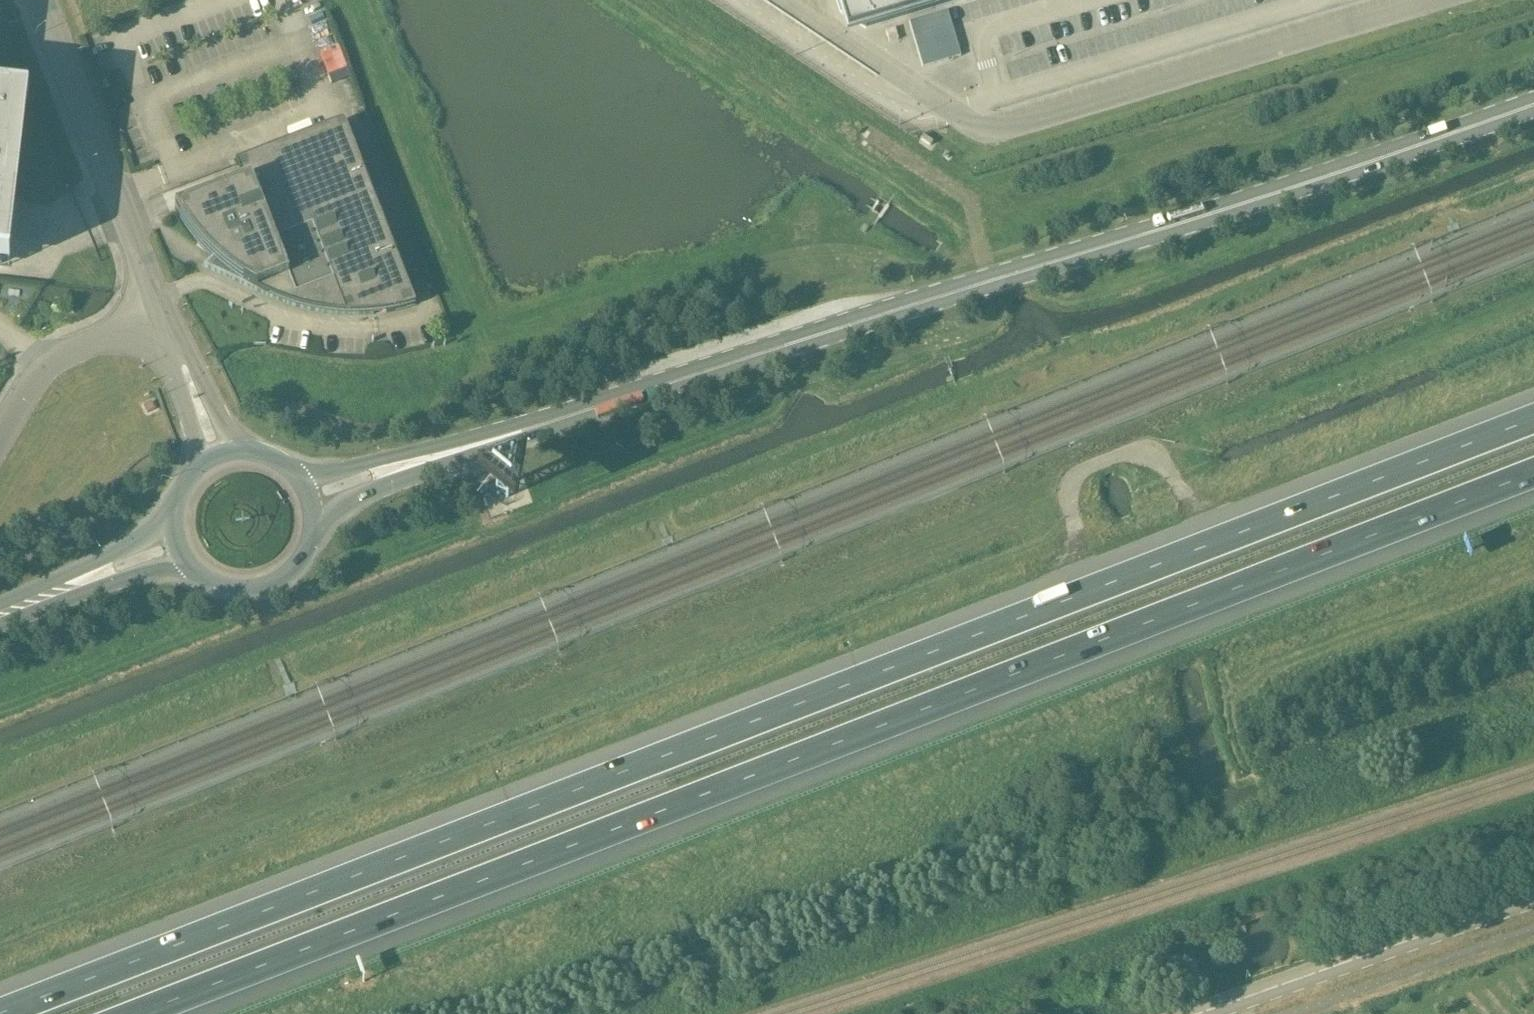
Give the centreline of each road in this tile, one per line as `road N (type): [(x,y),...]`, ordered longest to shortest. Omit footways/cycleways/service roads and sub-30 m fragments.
road 1 (motorway): [(1533,419),(0,1013)]
road 2 (motorway): [(137,1013),(1533,473)]
road 3 (secondary): [(419,462),(1533,106)]
road 4 (secondary): [(1202,1013),(1533,898)]
road 5 (unclassified): [(161,312),(41,0)]
road 6 (unclassified): [(0,438),(37,378),(161,312)]
road 7 (track): [(864,134),(972,204),(991,282)]
road 8 (secondary): [(182,559),(218,588),(265,588),(302,560),(314,515)]
road 9 (unclassified): [(236,449),(161,312)]
road 10 (unclassified): [(161,312),(170,374),(202,461)]
road 11 (secondary): [(419,462),(366,462),(301,480)]

